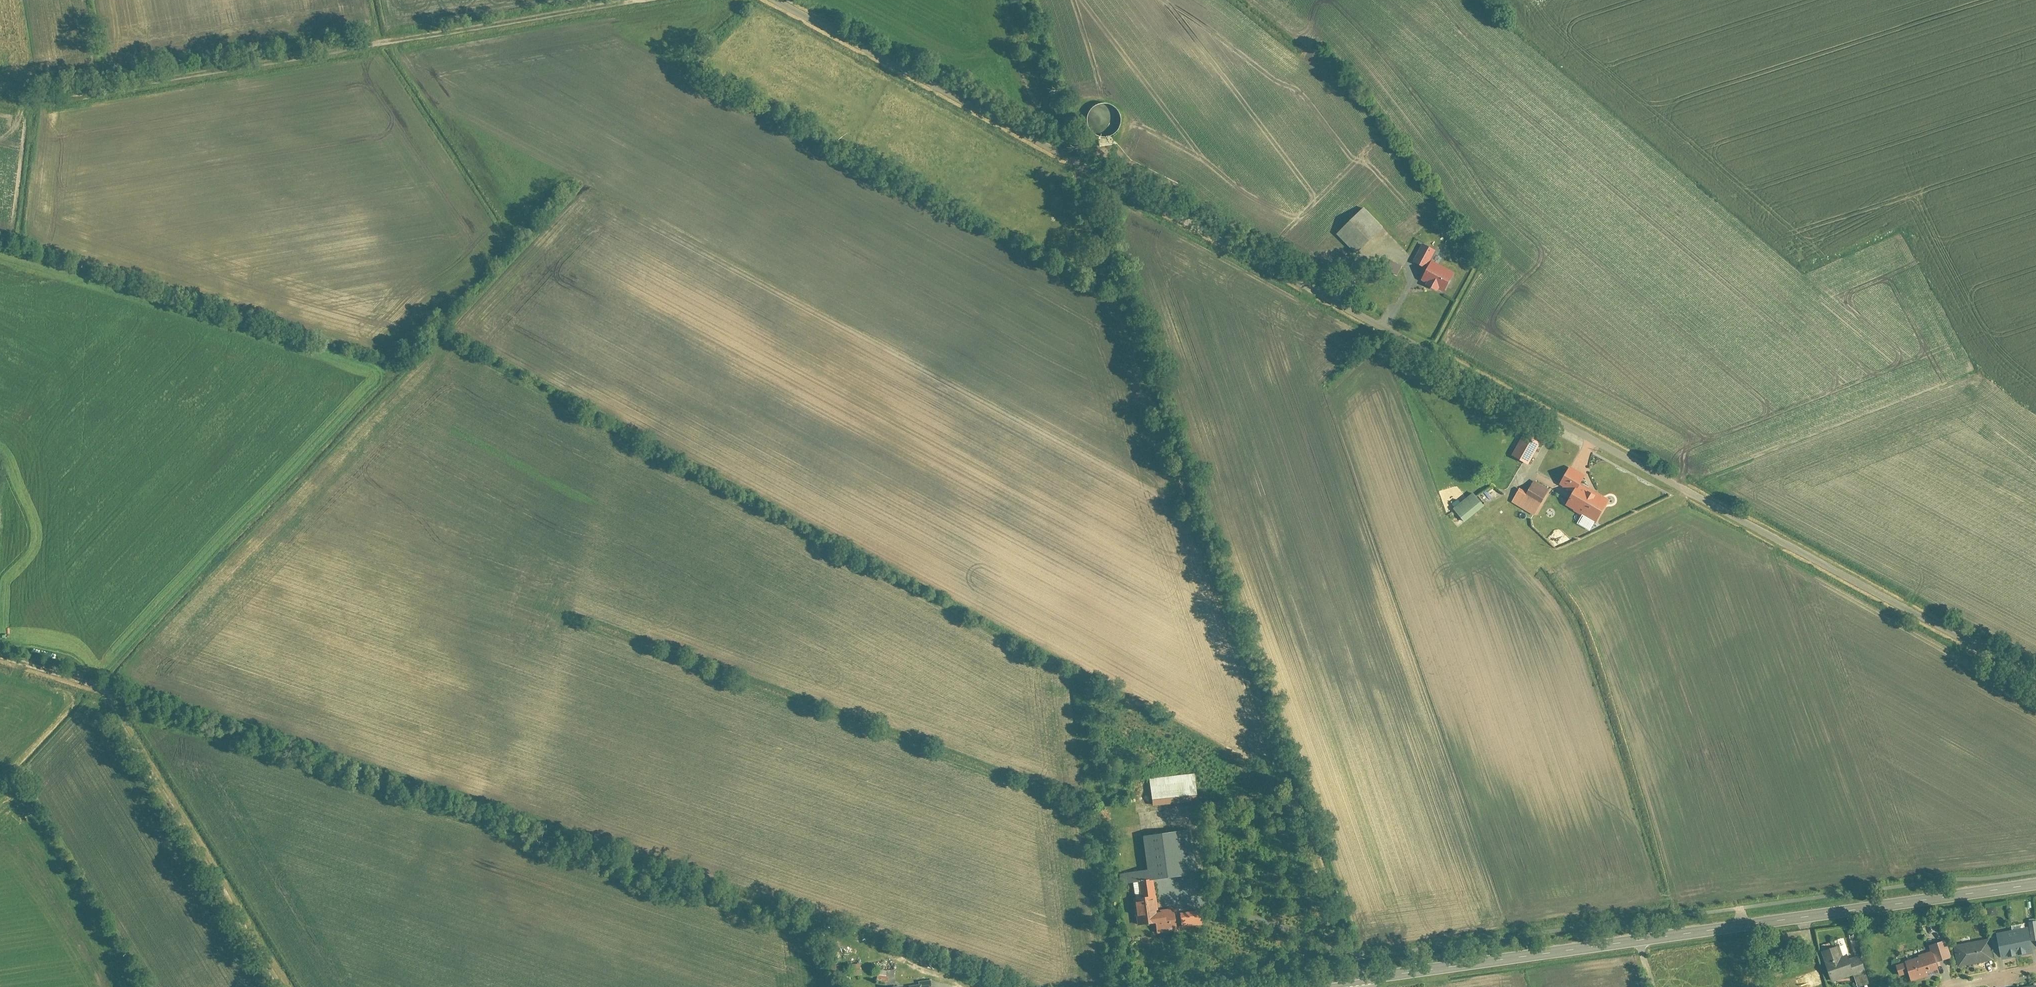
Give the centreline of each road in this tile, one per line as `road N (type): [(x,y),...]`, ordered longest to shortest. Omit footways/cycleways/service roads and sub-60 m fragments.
road 1 (residential): [(2035,676),(788,0)]
road 2 (tertiary): [(2035,883),(1360,980)]

